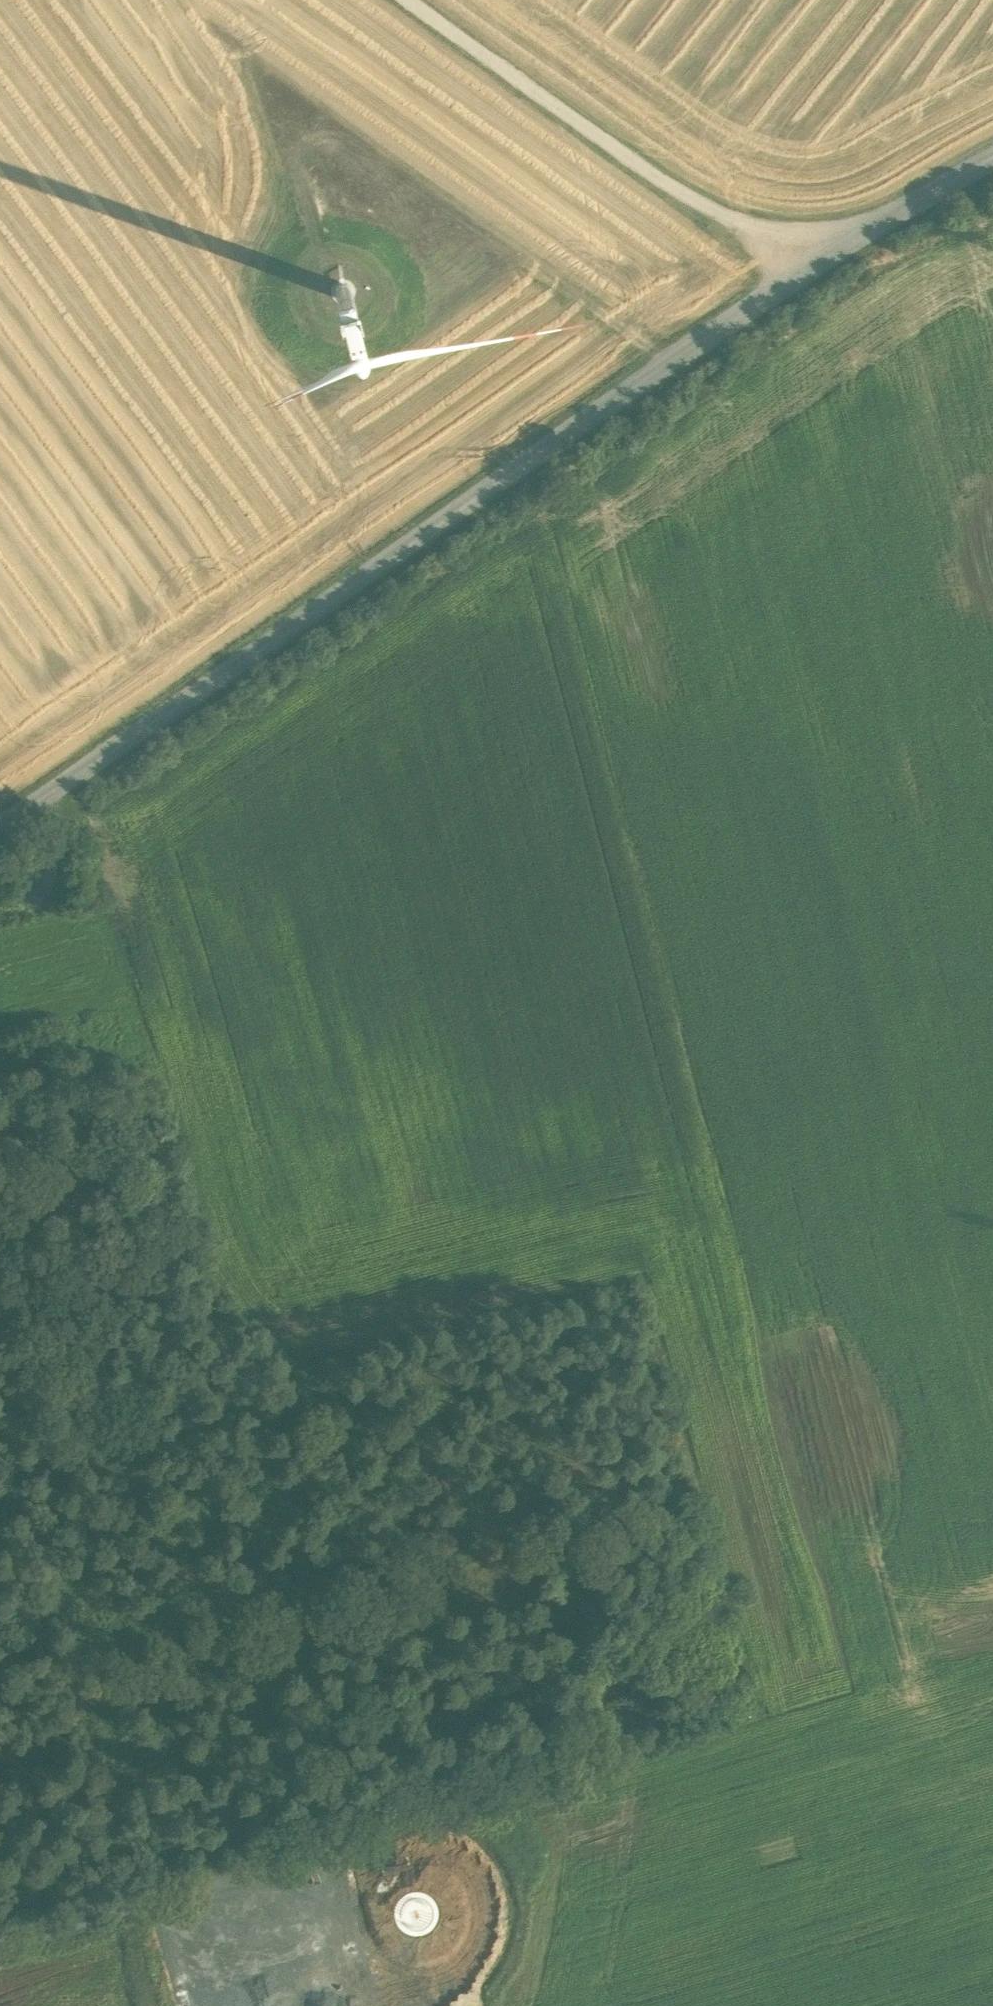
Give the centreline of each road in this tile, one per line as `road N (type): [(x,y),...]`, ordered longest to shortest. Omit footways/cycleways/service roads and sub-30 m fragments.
road 1 (track): [(992,162),(819,257),(0,829)]
road 2 (track): [(407,0),(689,202),(819,257)]
road 3 (track): [(673,366),(363,153)]
road 4 (track): [(0,1947),(351,1860)]

